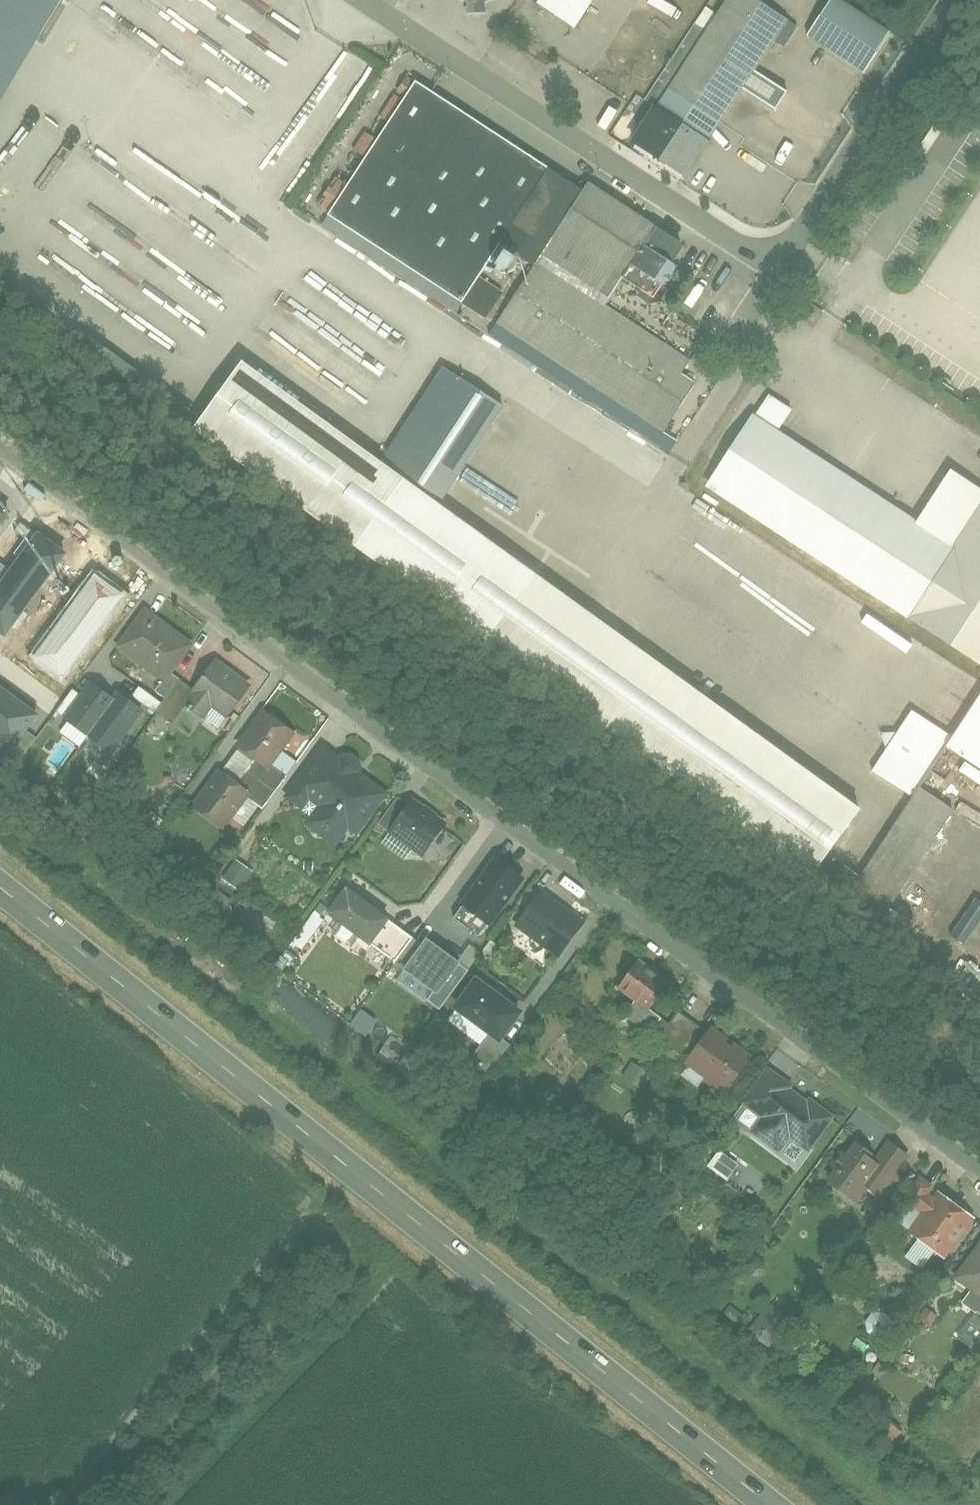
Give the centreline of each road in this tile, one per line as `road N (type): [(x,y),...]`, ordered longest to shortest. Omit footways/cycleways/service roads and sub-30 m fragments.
road 1 (residential): [(979,1167),(0,446)]
road 2 (primary): [(0,881),(774,1504)]
road 3 (residential): [(961,0),(818,226),(798,245),(773,251),(719,235),(357,0)]

